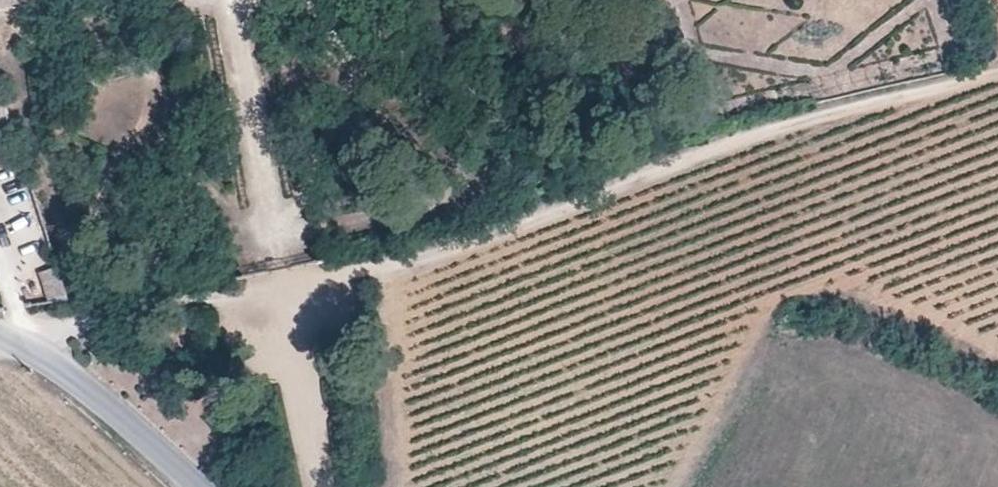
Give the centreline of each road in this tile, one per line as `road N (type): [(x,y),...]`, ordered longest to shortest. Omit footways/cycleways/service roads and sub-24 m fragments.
road 1 (track): [(37,349),(32,331),(284,291),(464,246),(721,153),(997,71)]
road 2 (tertiary): [(188,486),(37,349),(0,339)]

